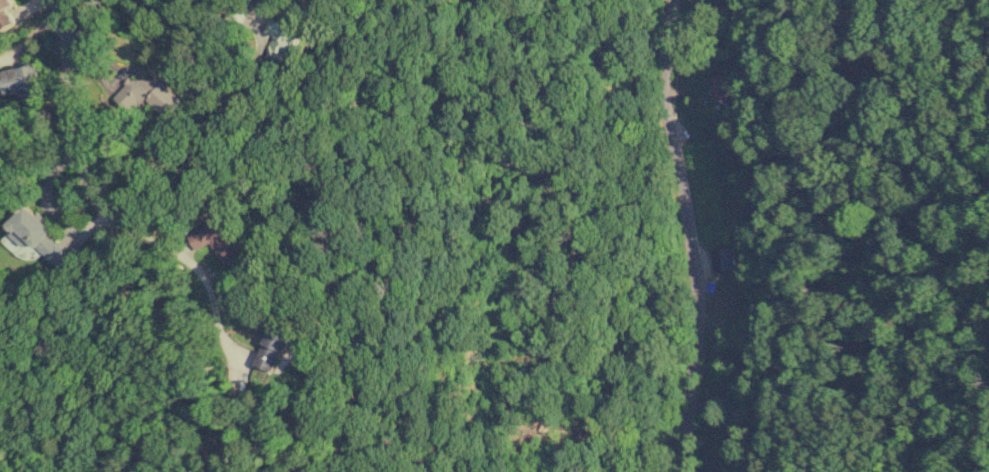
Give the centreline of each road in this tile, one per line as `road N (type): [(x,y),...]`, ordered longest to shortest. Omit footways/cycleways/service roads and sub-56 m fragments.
road 1 (residential): [(671,0),(662,91),(696,276),(684,471)]
road 2 (residential): [(37,0),(106,203),(139,238),(169,253),(211,314)]

